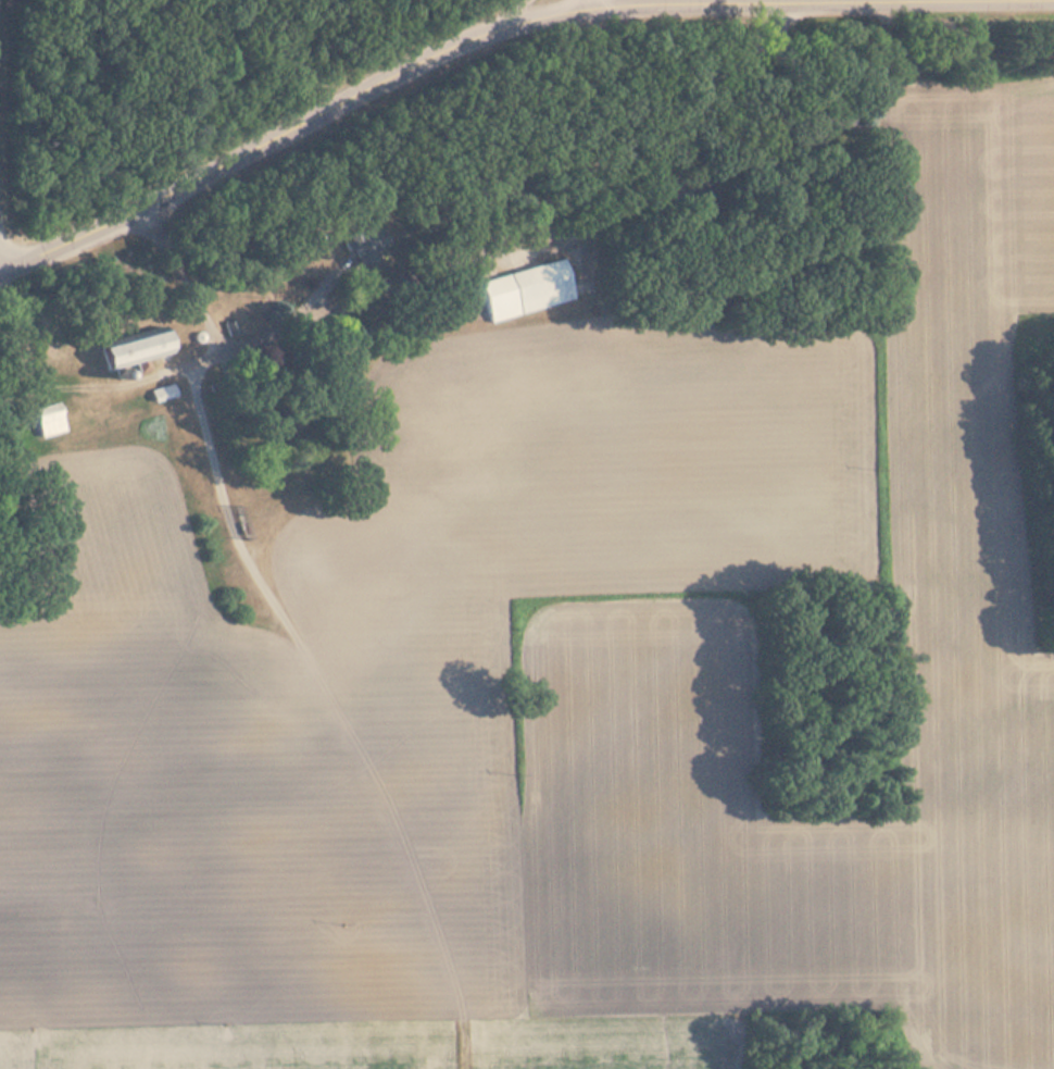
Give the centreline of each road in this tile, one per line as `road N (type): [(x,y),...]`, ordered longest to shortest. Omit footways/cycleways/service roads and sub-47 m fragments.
road 1 (residential): [(145,210),(492,25),(557,2)]
road 2 (residential): [(557,2),(939,0)]
road 3 (residential): [(0,270),(145,210)]

